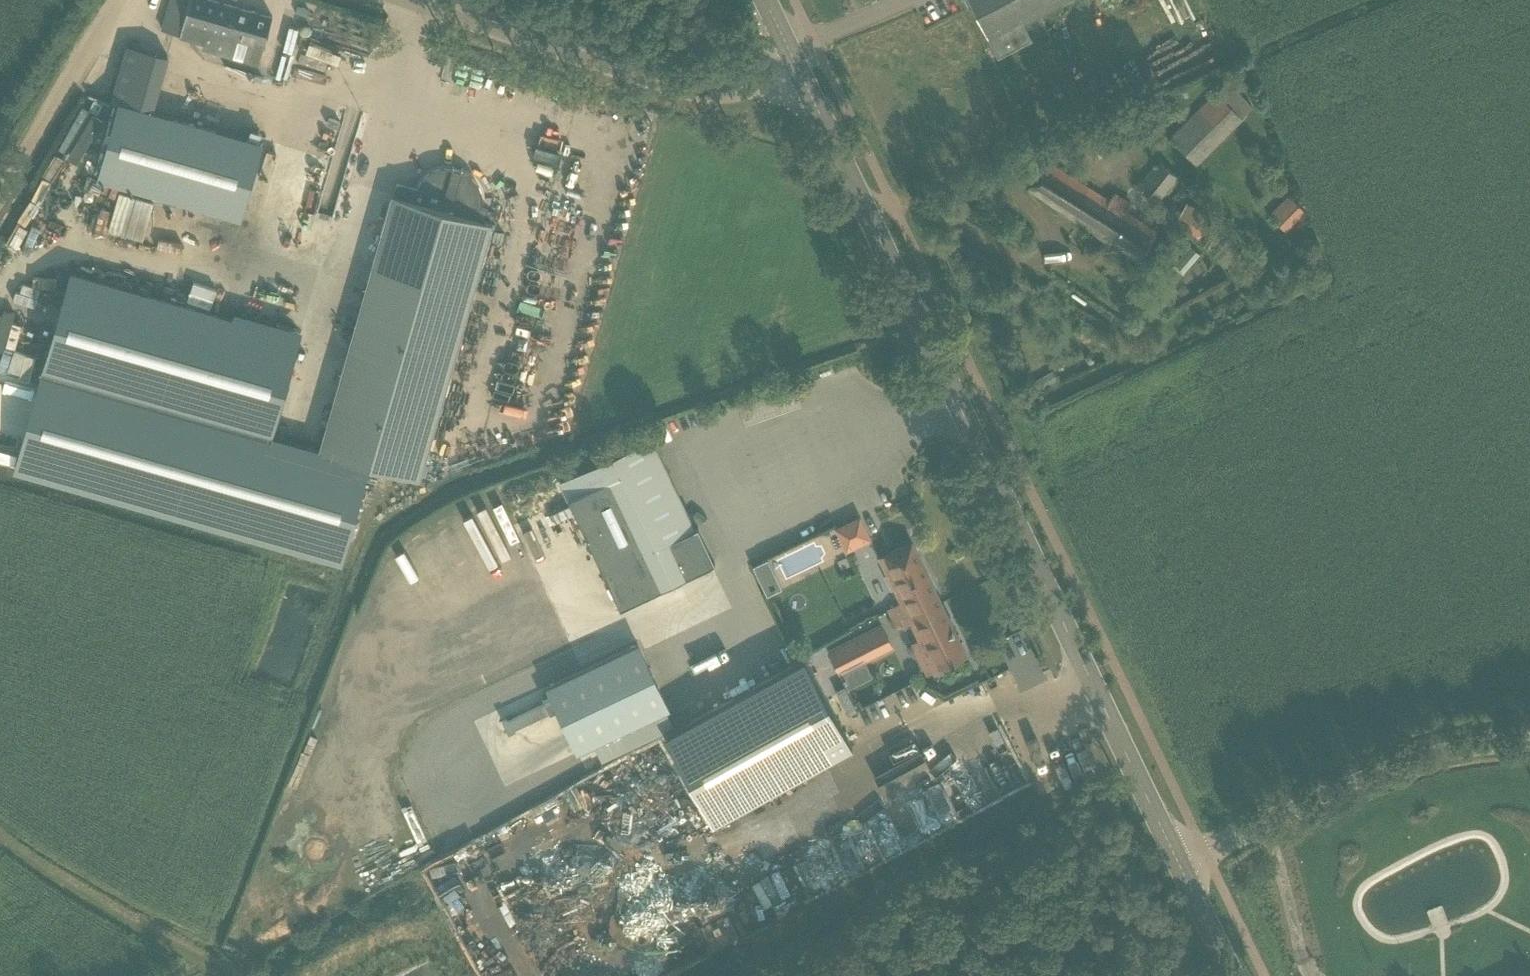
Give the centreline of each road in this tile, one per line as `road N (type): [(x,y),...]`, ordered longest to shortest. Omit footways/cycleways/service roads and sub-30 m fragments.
road 1 (secondary): [(1186,879),(803,84)]
road 2 (unclassified): [(803,84),(742,107),(342,0)]
road 3 (unclassified): [(1186,879),(1410,779),(1529,758)]
road 4 (track): [(219,975),(59,885),(0,840)]
road 5 (track): [(122,0),(0,210)]

